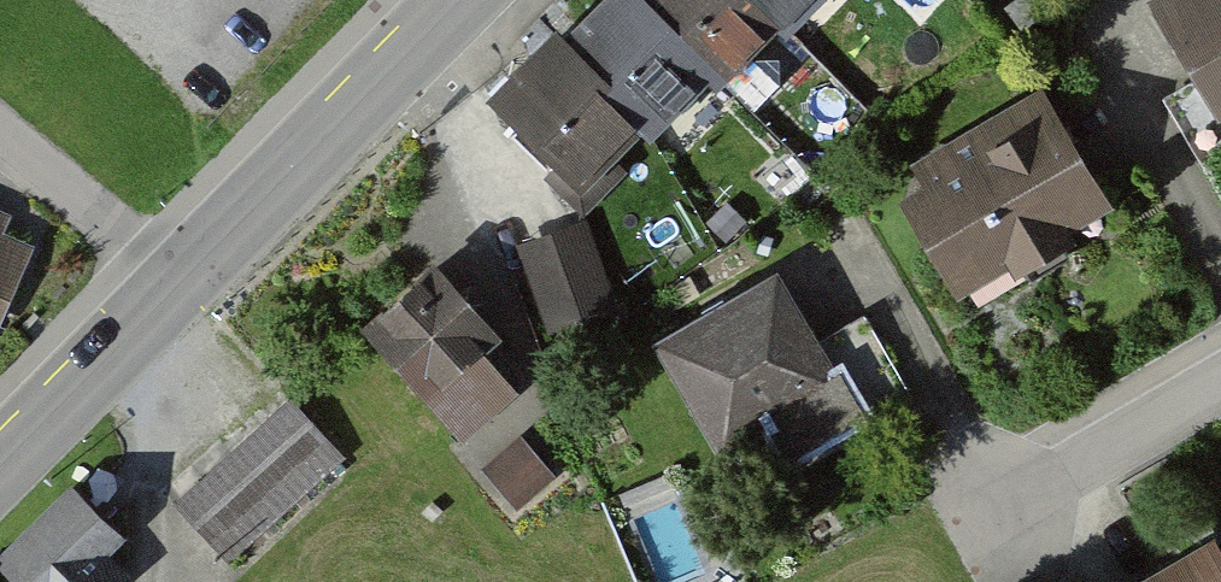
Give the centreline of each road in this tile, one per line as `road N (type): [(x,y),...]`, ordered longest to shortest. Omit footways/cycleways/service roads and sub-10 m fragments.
road 1 (secondary): [(185,286),(468,0)]
road 2 (secondary): [(0,473),(185,286)]
road 3 (residential): [(185,286),(0,130)]
road 4 (residential): [(1220,396),(1034,499)]

